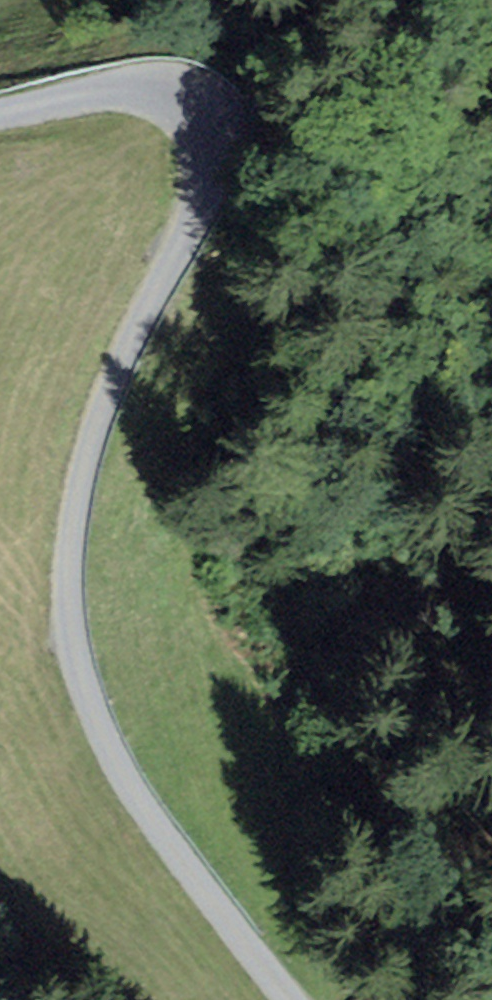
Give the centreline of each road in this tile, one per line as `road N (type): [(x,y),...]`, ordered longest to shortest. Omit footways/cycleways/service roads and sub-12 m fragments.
road 1 (unclassified): [(288,999),(122,776),(67,661),(66,562),(84,452),(139,311),(207,187),(210,136),(193,104),(159,92),(82,94),(0,112)]
road 2 (secondary): [(201,999),(368,649),(491,338)]

